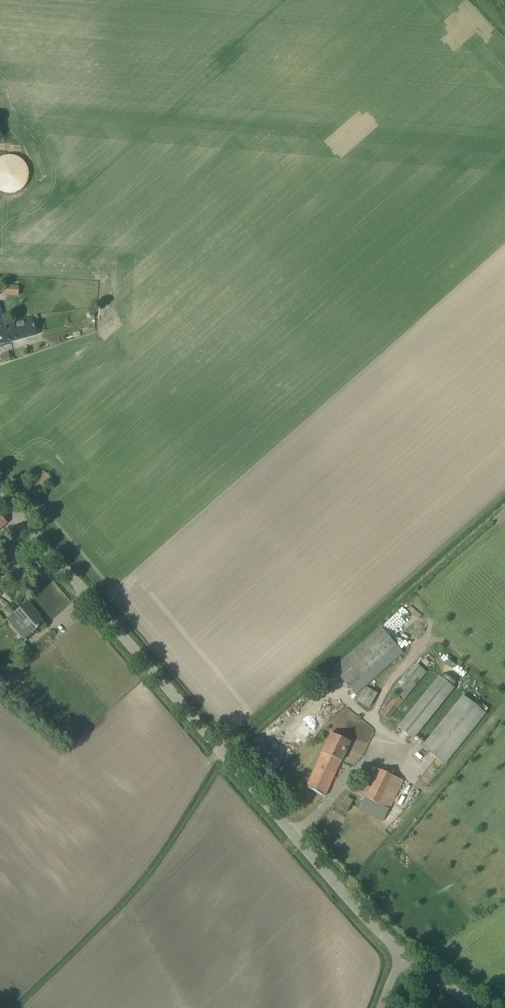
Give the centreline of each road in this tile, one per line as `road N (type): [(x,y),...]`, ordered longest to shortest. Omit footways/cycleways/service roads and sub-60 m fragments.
road 1 (unclassified): [(398,952),(0,496)]
road 2 (track): [(226,758),(504,511)]

